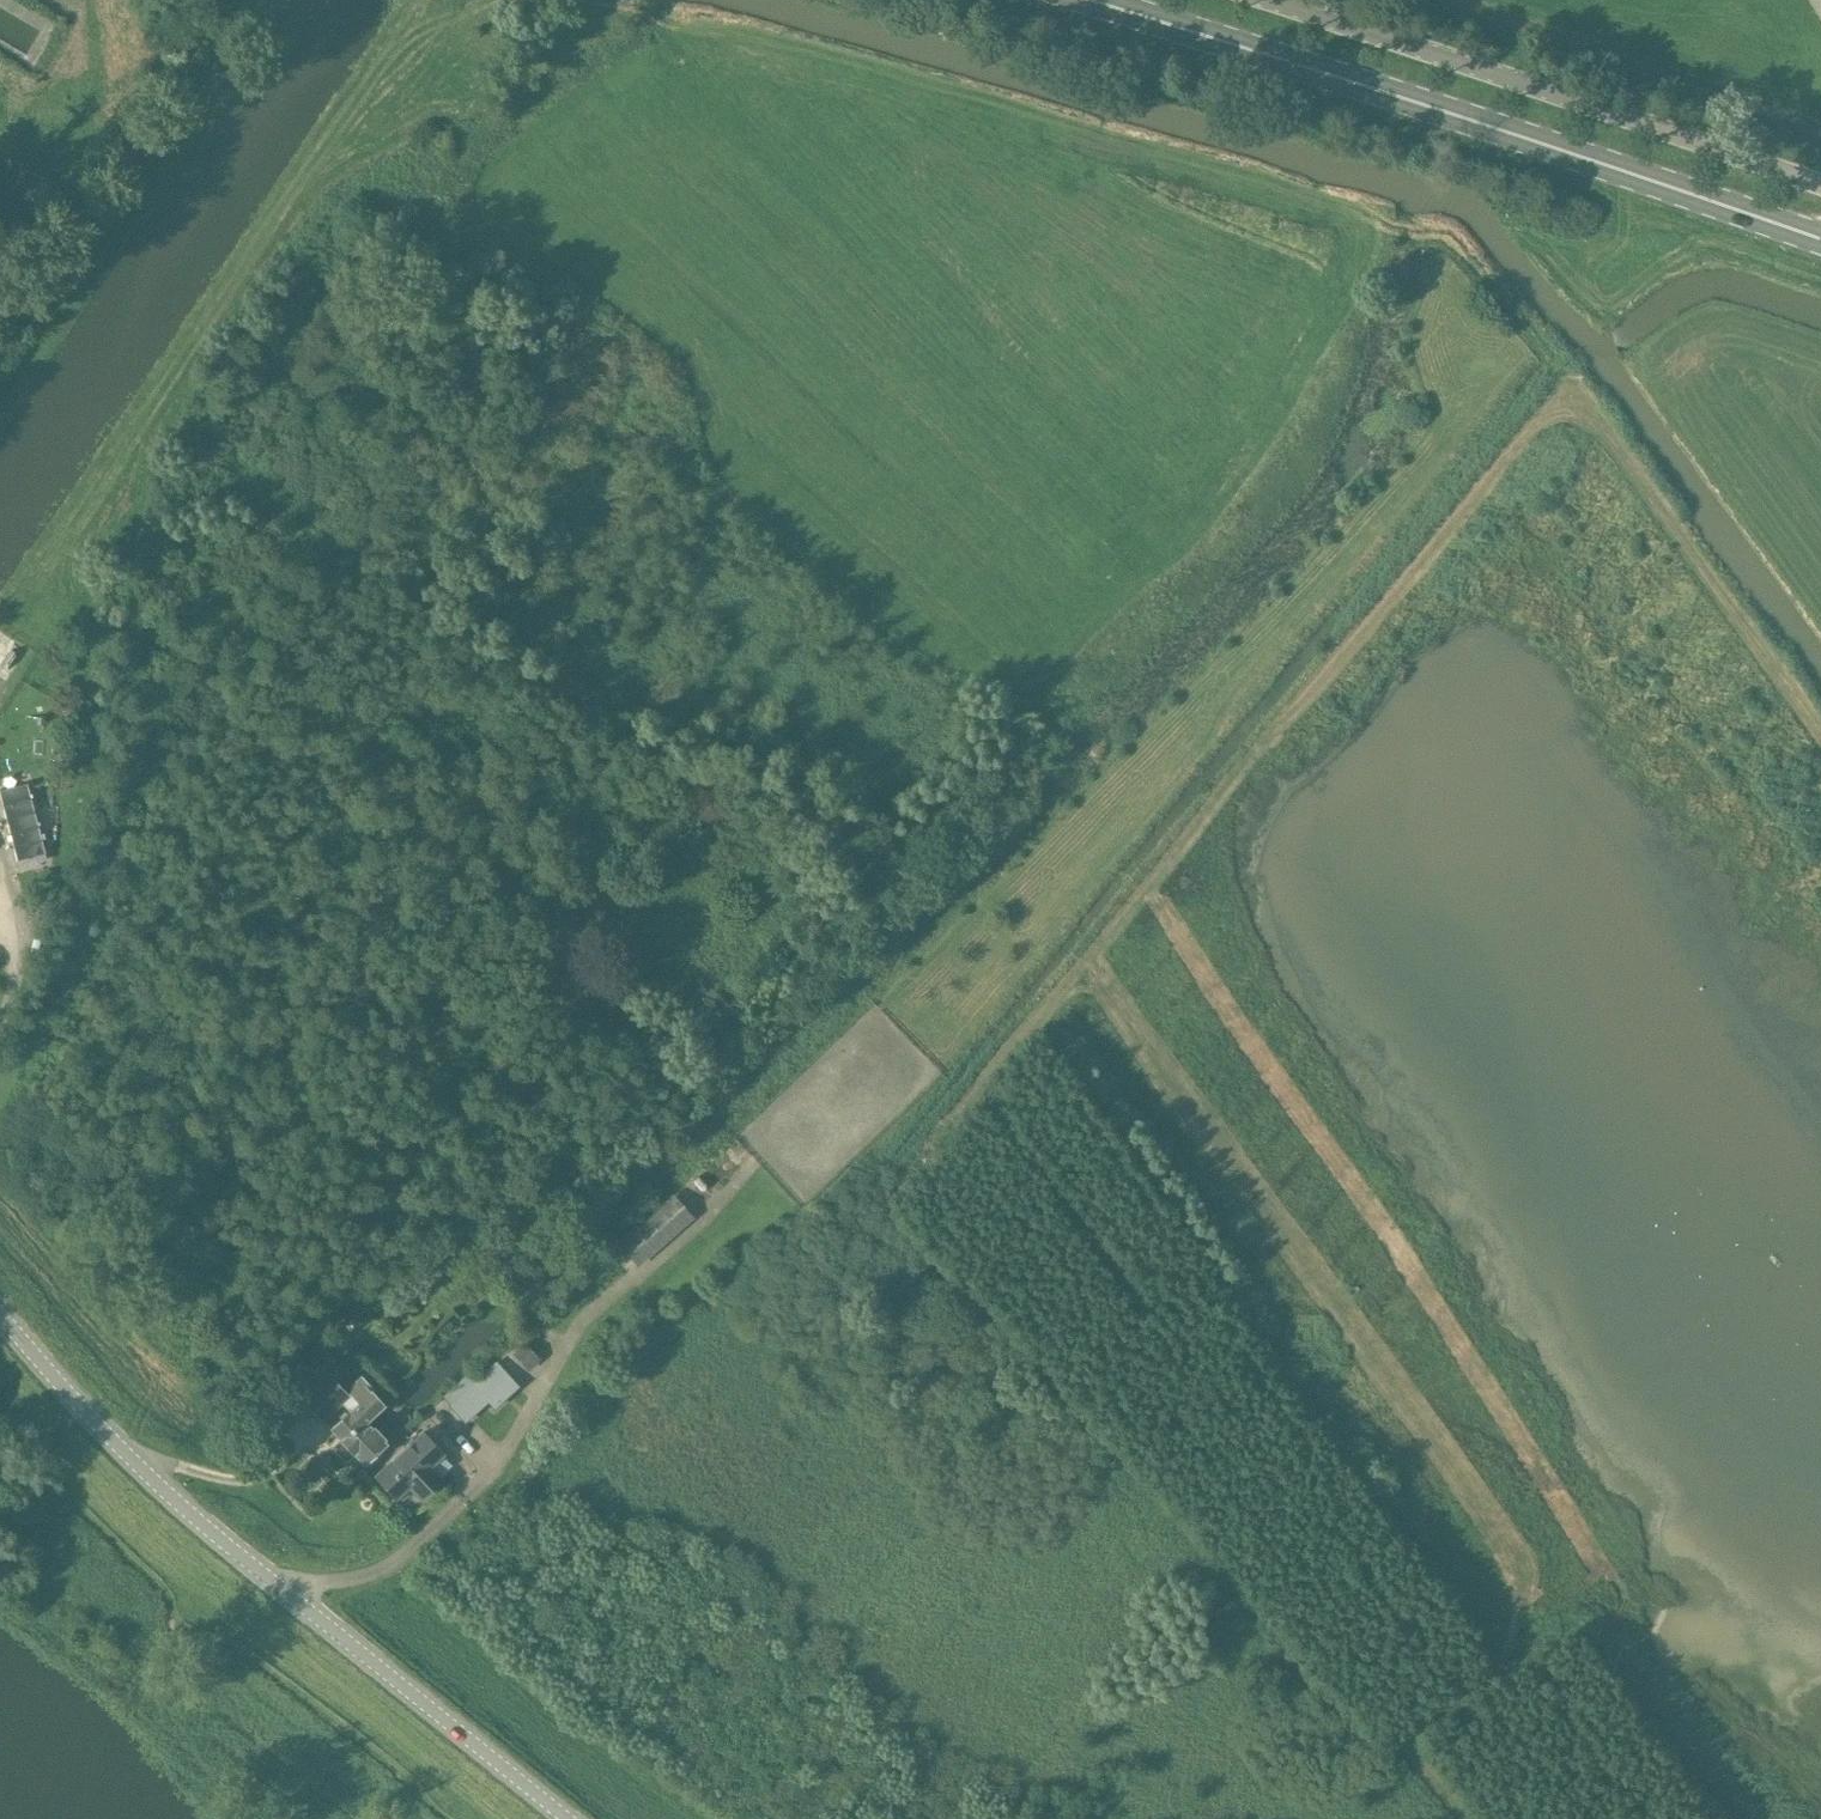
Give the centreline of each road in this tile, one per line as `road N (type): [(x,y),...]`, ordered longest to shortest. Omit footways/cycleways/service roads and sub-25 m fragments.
road 1 (tertiary): [(570,1818),(196,1517),(120,1445),(0,1306)]
road 2 (primary): [(1820,238),(1093,0)]
road 3 (unclassified): [(1820,182),(1253,0)]

